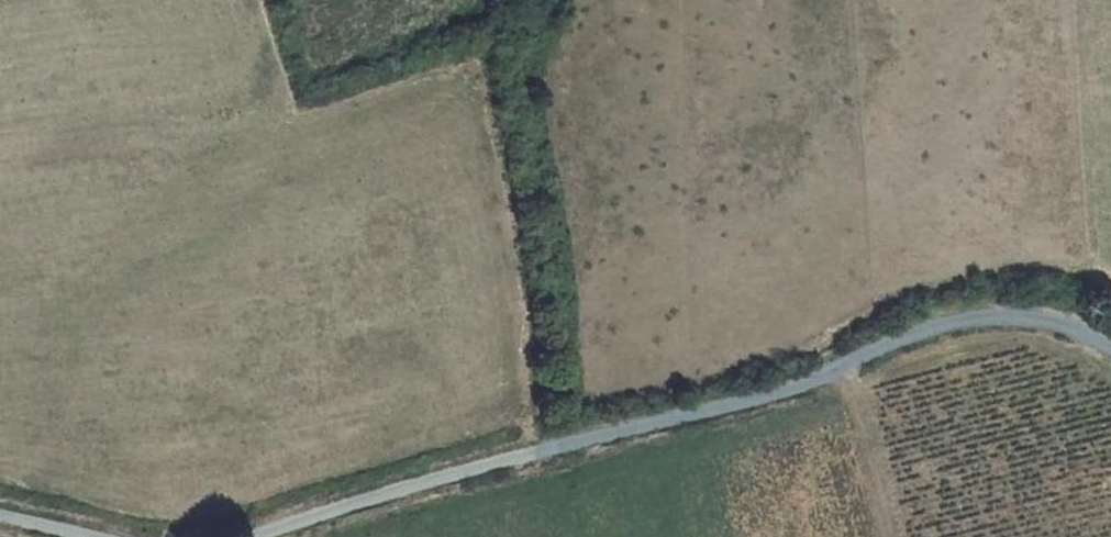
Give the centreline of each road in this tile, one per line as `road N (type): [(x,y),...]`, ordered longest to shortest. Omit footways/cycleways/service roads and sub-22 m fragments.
road 1 (unclassified): [(1110,347),(1032,317),(950,320),(791,387),(558,446),(263,536)]

